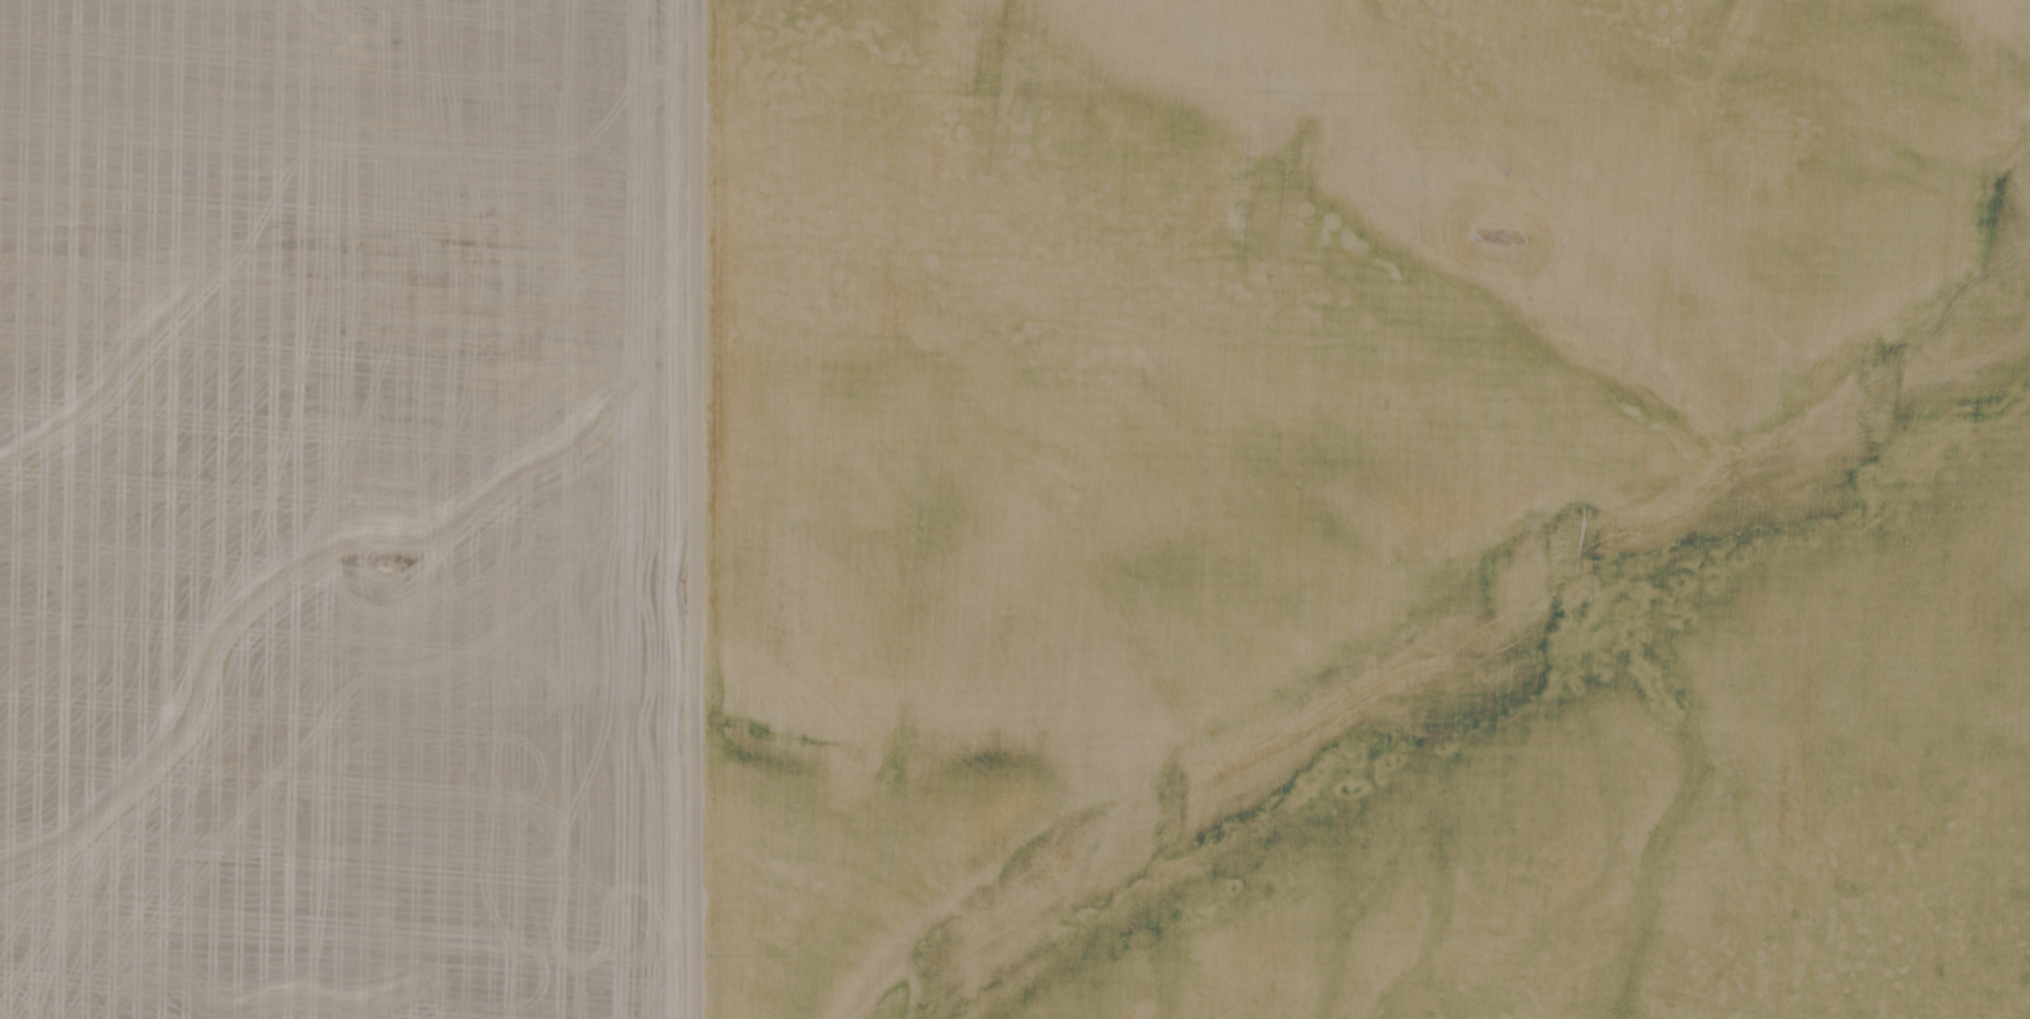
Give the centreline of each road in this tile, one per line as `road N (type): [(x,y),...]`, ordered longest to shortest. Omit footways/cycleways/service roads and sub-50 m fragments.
road 1 (track): [(693,0),(690,1018)]

